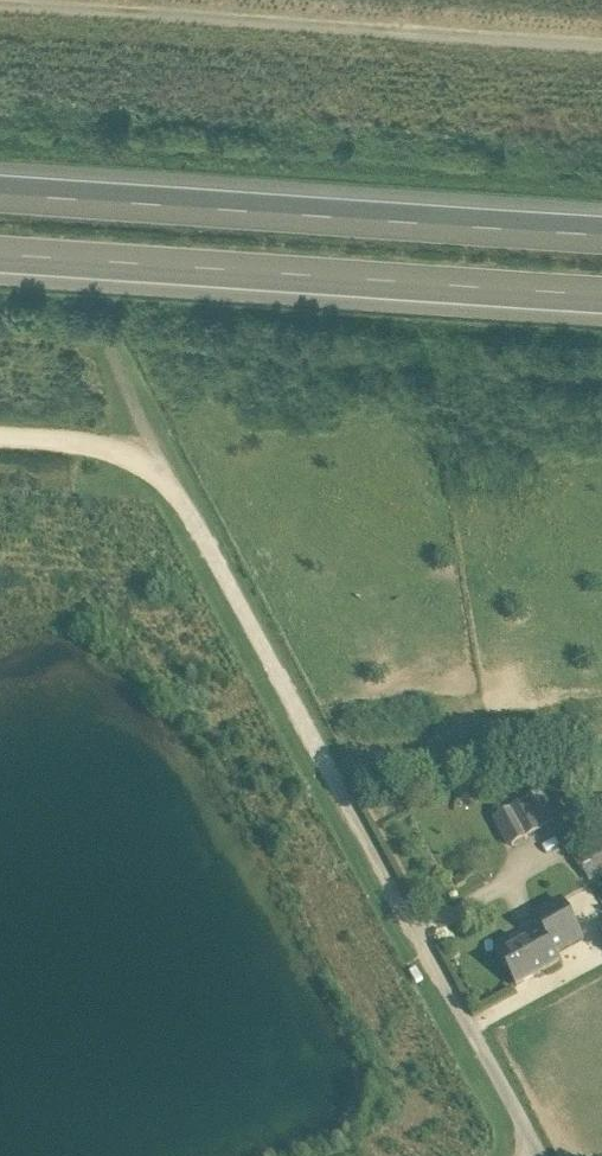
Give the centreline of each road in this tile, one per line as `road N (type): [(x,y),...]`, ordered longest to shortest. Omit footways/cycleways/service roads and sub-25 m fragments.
road 1 (track): [(0,437),(140,457),(194,515),(544,1155)]
road 2 (track): [(601,45),(0,6)]
road 3 (motorway): [(601,229),(0,192)]
road 4 (motorway): [(0,253),(601,290)]
road 5 (track): [(425,934),(563,850)]

